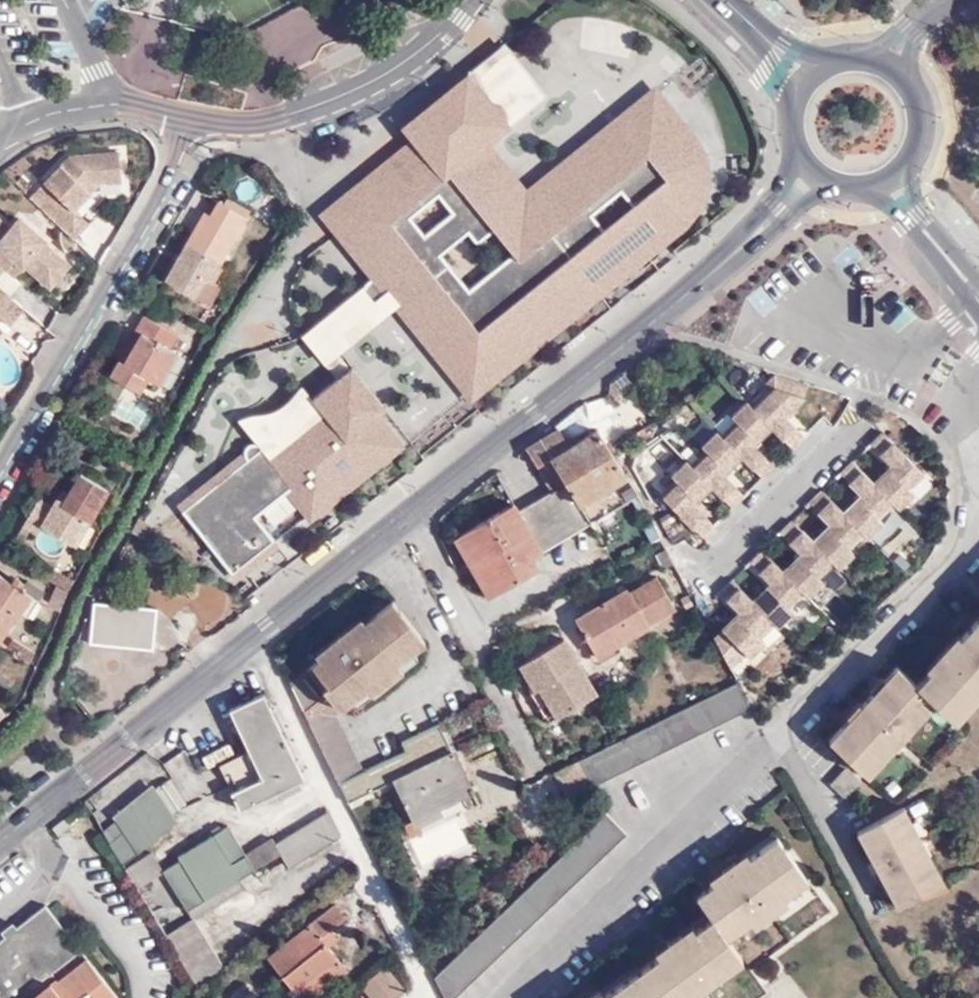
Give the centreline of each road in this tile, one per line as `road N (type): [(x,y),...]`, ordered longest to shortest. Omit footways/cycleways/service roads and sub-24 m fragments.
road 1 (unclassified): [(0,842),(780,210),(814,171)]
road 2 (residential): [(0,481),(202,127)]
road 3 (residential): [(202,127),(266,123),(335,105),(436,45),(469,0)]
road 4 (unclassified): [(978,309),(891,179)]
road 5 (unclassified): [(891,179),(916,154),(924,120),(914,86),(888,63)]

